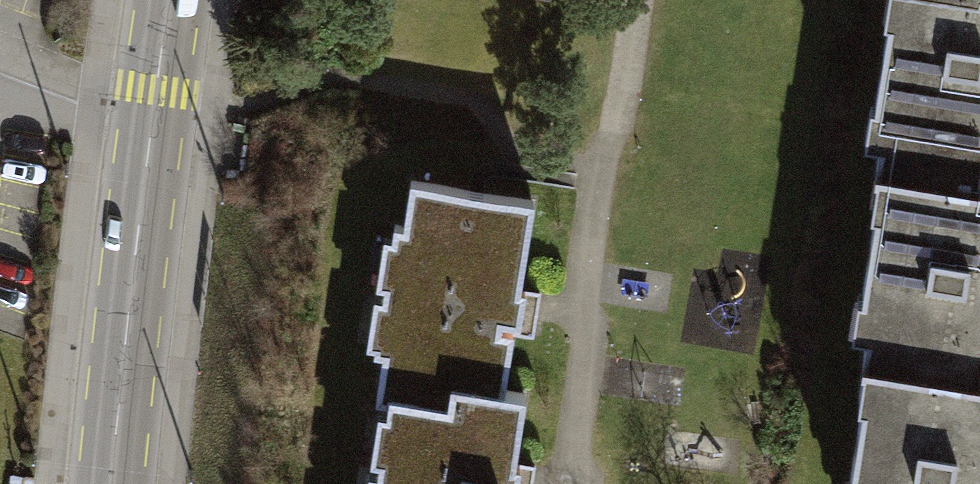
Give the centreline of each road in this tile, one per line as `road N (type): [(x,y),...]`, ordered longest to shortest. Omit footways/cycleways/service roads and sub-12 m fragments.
road 1 (secondary): [(173,0),(112,483)]
road 2 (track): [(0,60),(58,83),(156,101)]

